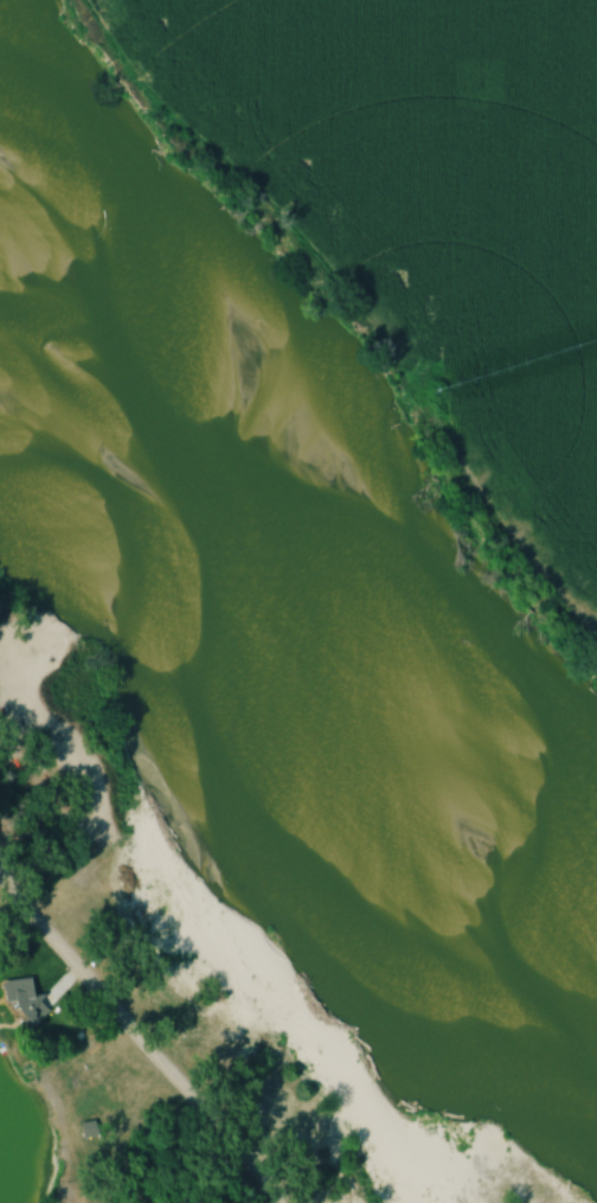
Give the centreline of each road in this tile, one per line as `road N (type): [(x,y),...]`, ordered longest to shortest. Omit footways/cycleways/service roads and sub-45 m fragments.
road 1 (residential): [(0,880),(284,1202)]

